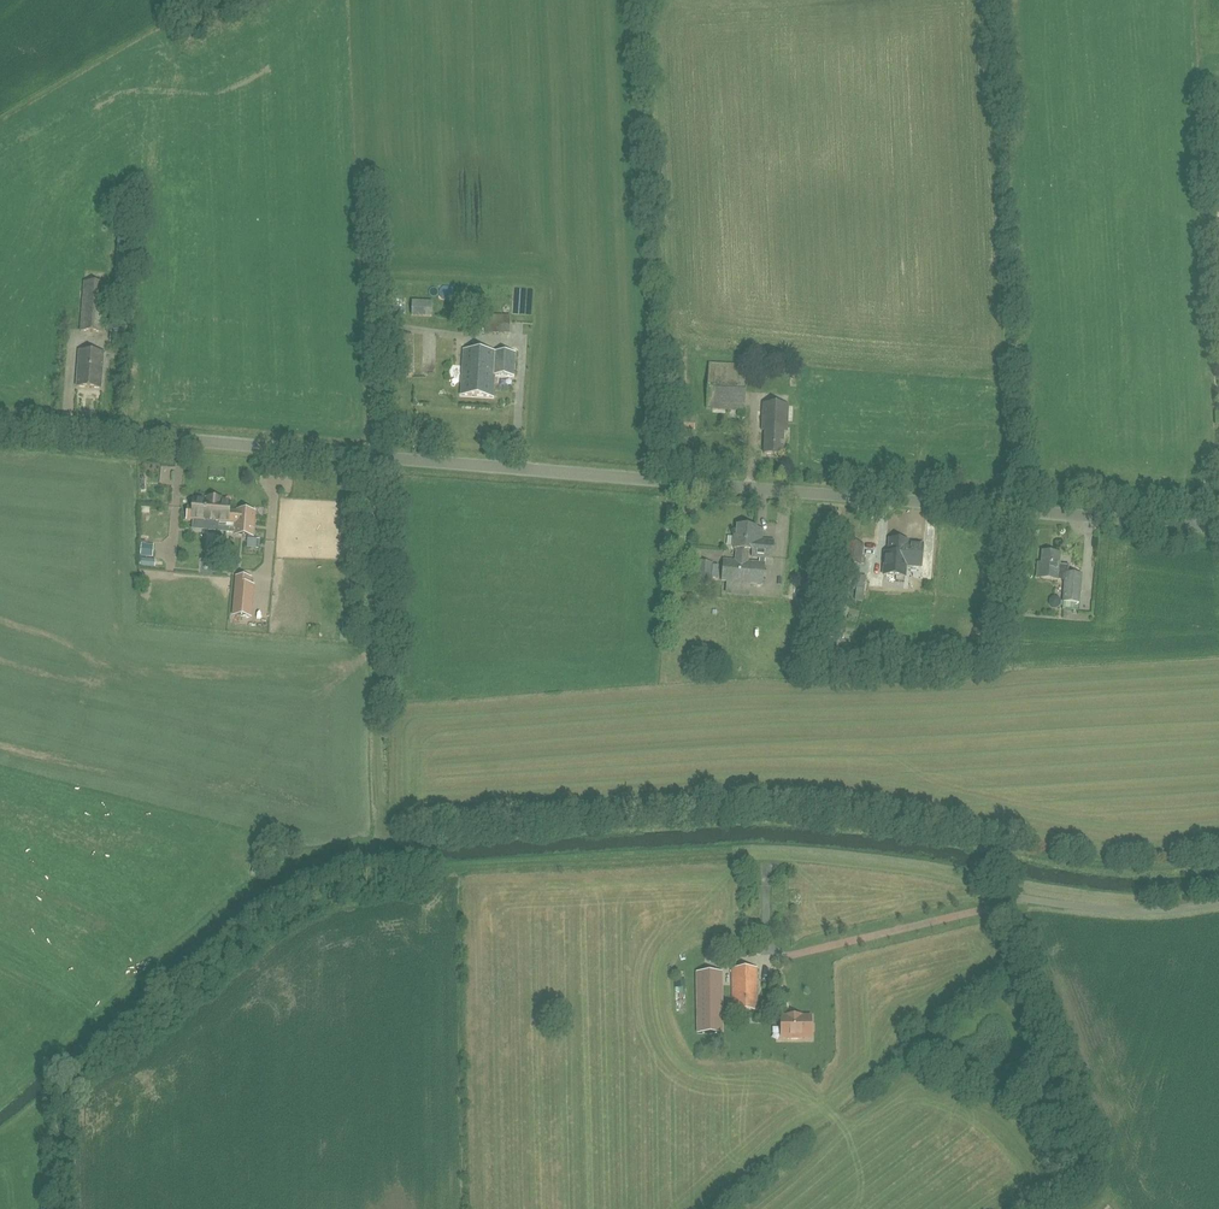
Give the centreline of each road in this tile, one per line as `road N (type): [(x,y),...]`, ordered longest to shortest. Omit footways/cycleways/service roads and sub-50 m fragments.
road 1 (unclassified): [(1218,528),(0,420)]
road 2 (track): [(659,858),(767,856),(1014,897)]
road 3 (unclassified): [(1014,897),(1123,910),(1218,902)]

